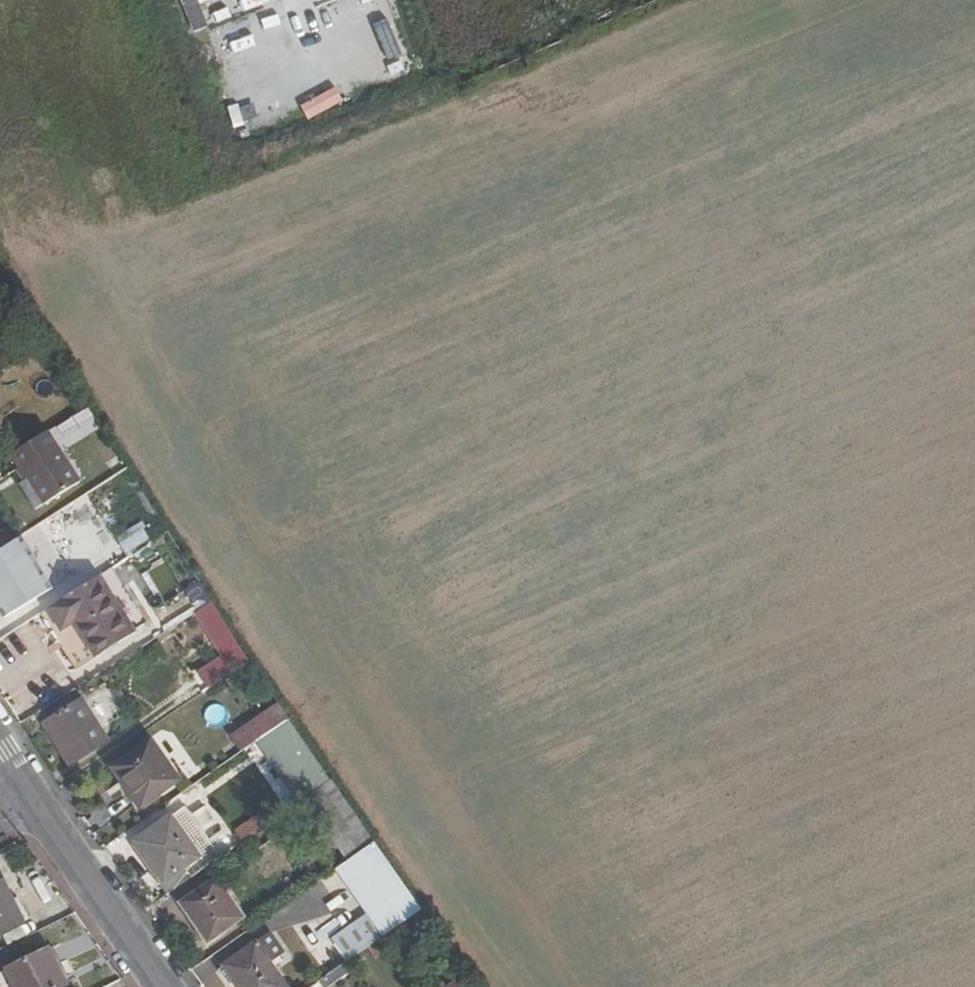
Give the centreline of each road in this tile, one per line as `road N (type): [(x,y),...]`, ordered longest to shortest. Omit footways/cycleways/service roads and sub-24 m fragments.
road 1 (tertiary): [(165,986),(36,803)]

